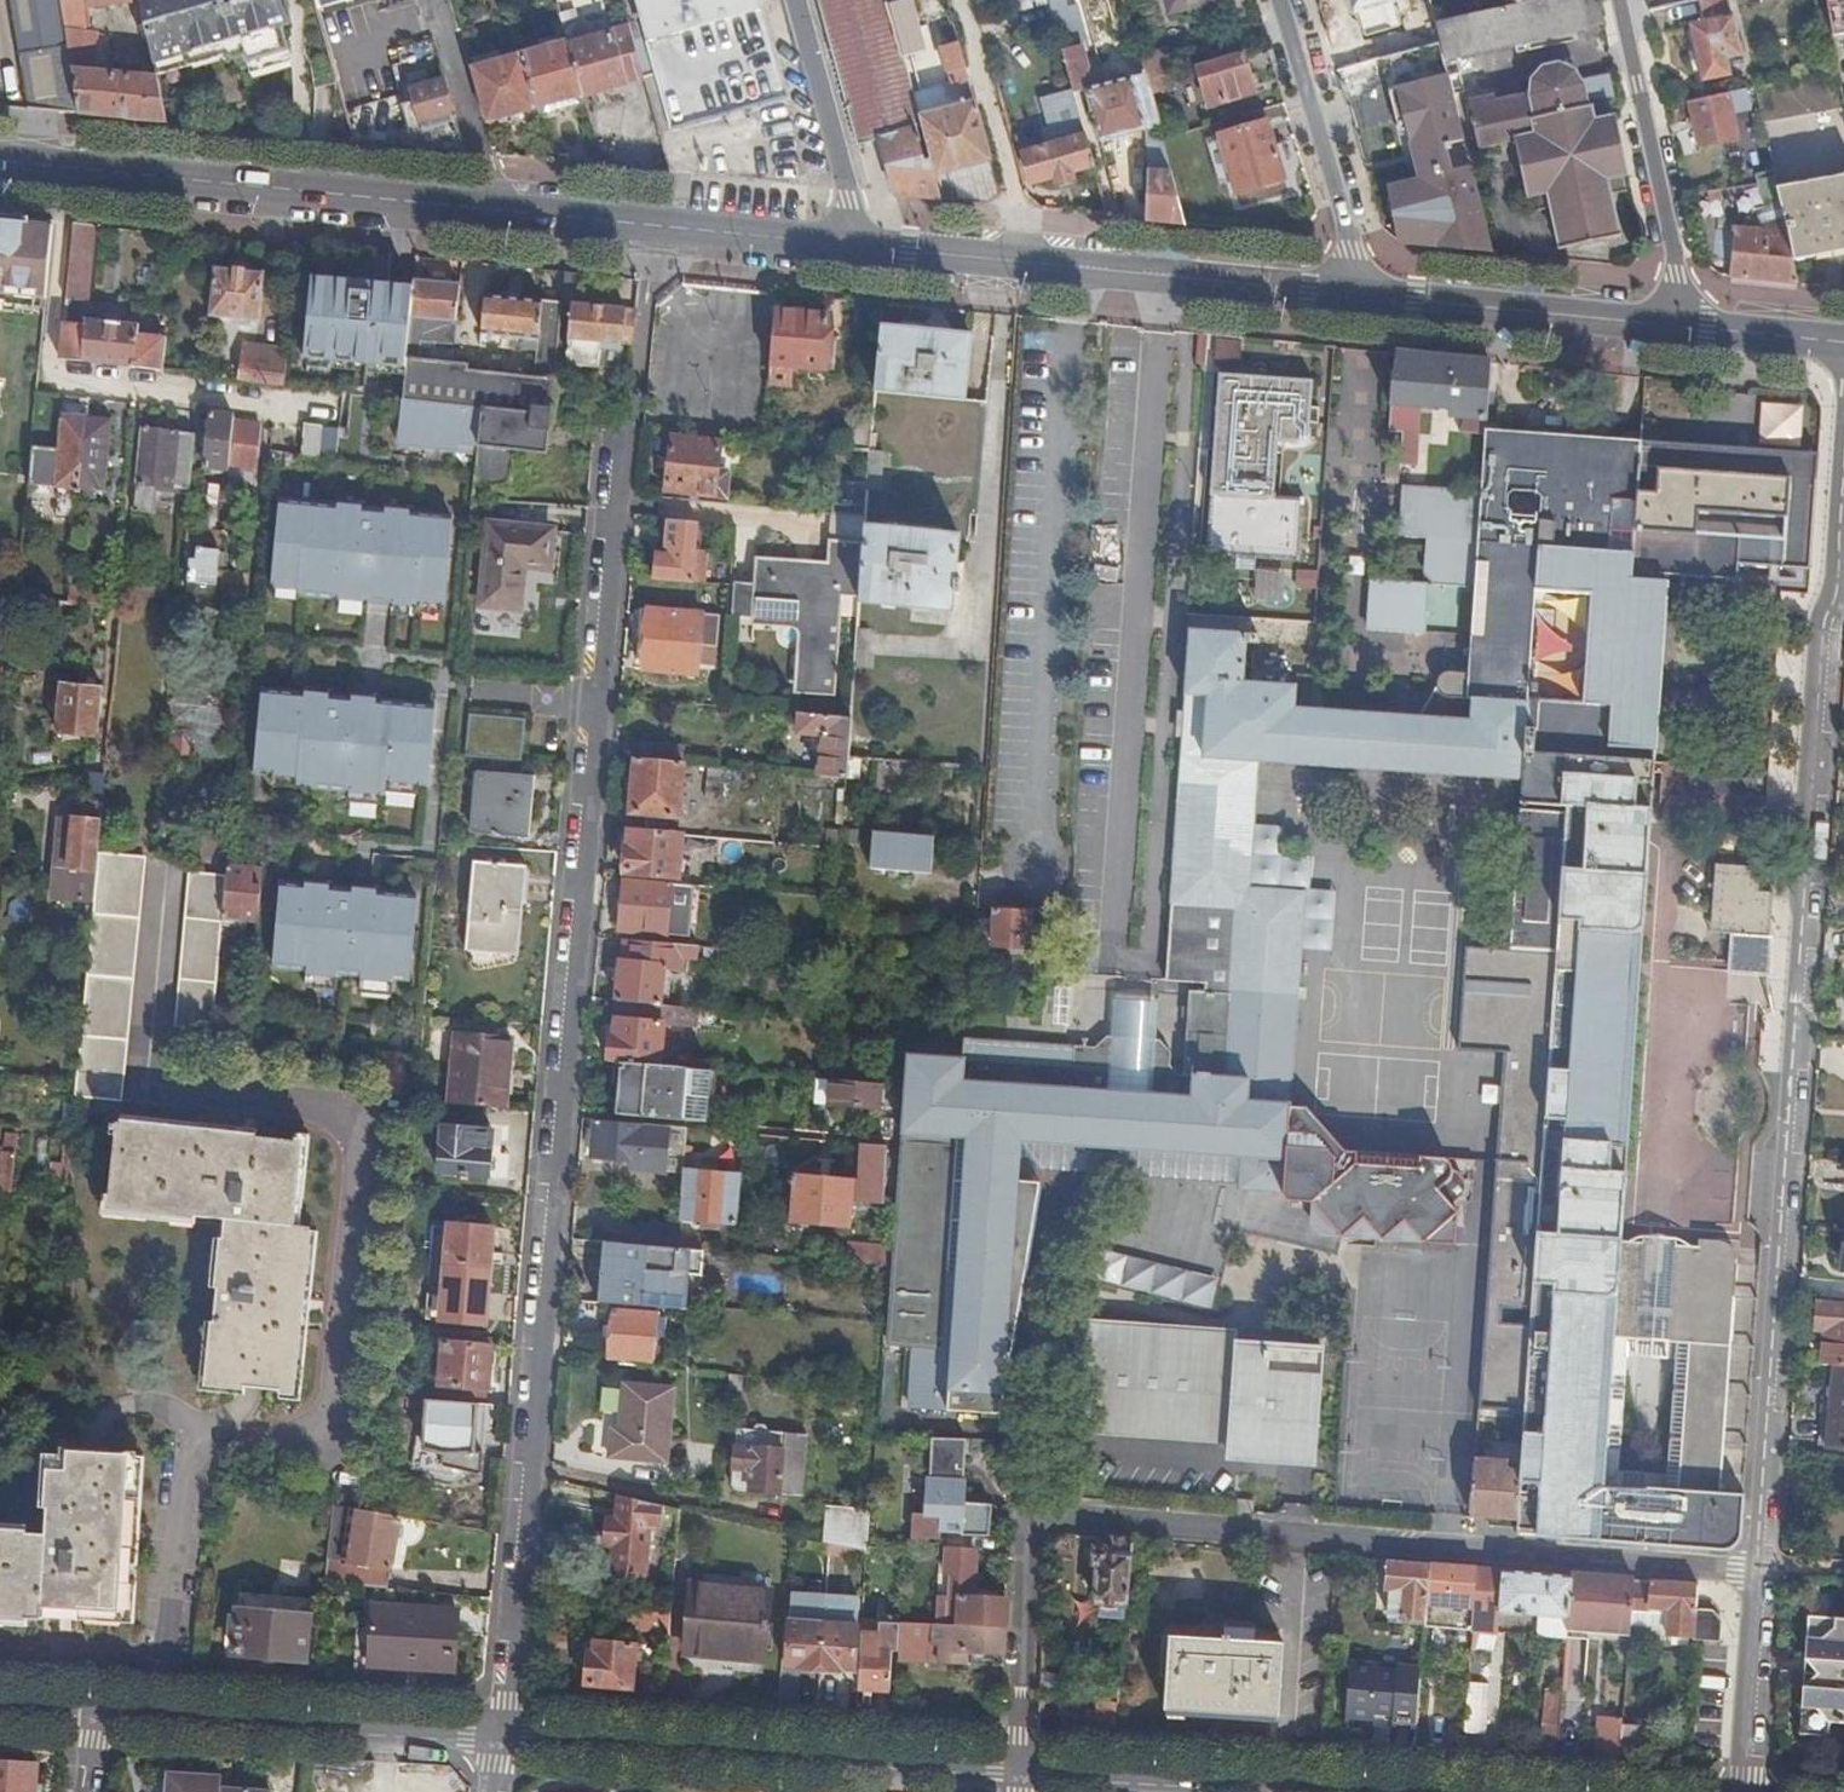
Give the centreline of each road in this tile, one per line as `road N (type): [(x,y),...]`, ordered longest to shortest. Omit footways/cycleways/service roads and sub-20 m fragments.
road 1 (residential): [(502,1734),(622,457),(632,428)]
road 2 (residential): [(1759,1569),(1843,463)]
road 3 (residential): [(1759,1569),(1049,1517),(1031,1538),(1020,1765)]
road 4 (residential): [(502,1734),(1020,1765)]
road 5 (secondary): [(1358,292),(847,244)]
road 6 (residential): [(70,168),(47,357),(65,378),(309,401)]
road 7 (residential): [(1020,1765),(1442,1791)]
road 8 (secondary): [(482,210),(70,168)]
road 9 (residential): [(101,1702),(502,1734)]
road 10 (secondary): [(847,244),(482,210)]
road 11 (residential): [(1687,328),(1622,0)]
road 12 (secondary): [(1687,328),(1358,292)]
road 13 (residential): [(1280,0),(1353,249),(1358,292)]
road 14 (residential): [(847,244),(849,206),(793,0)]
road 15 (residential): [(1744,1791),(1759,1569)]
road 16 (residential): [(437,0),(483,161),(482,210)]
road 17 (secondary): [(1843,344),(1687,328)]

